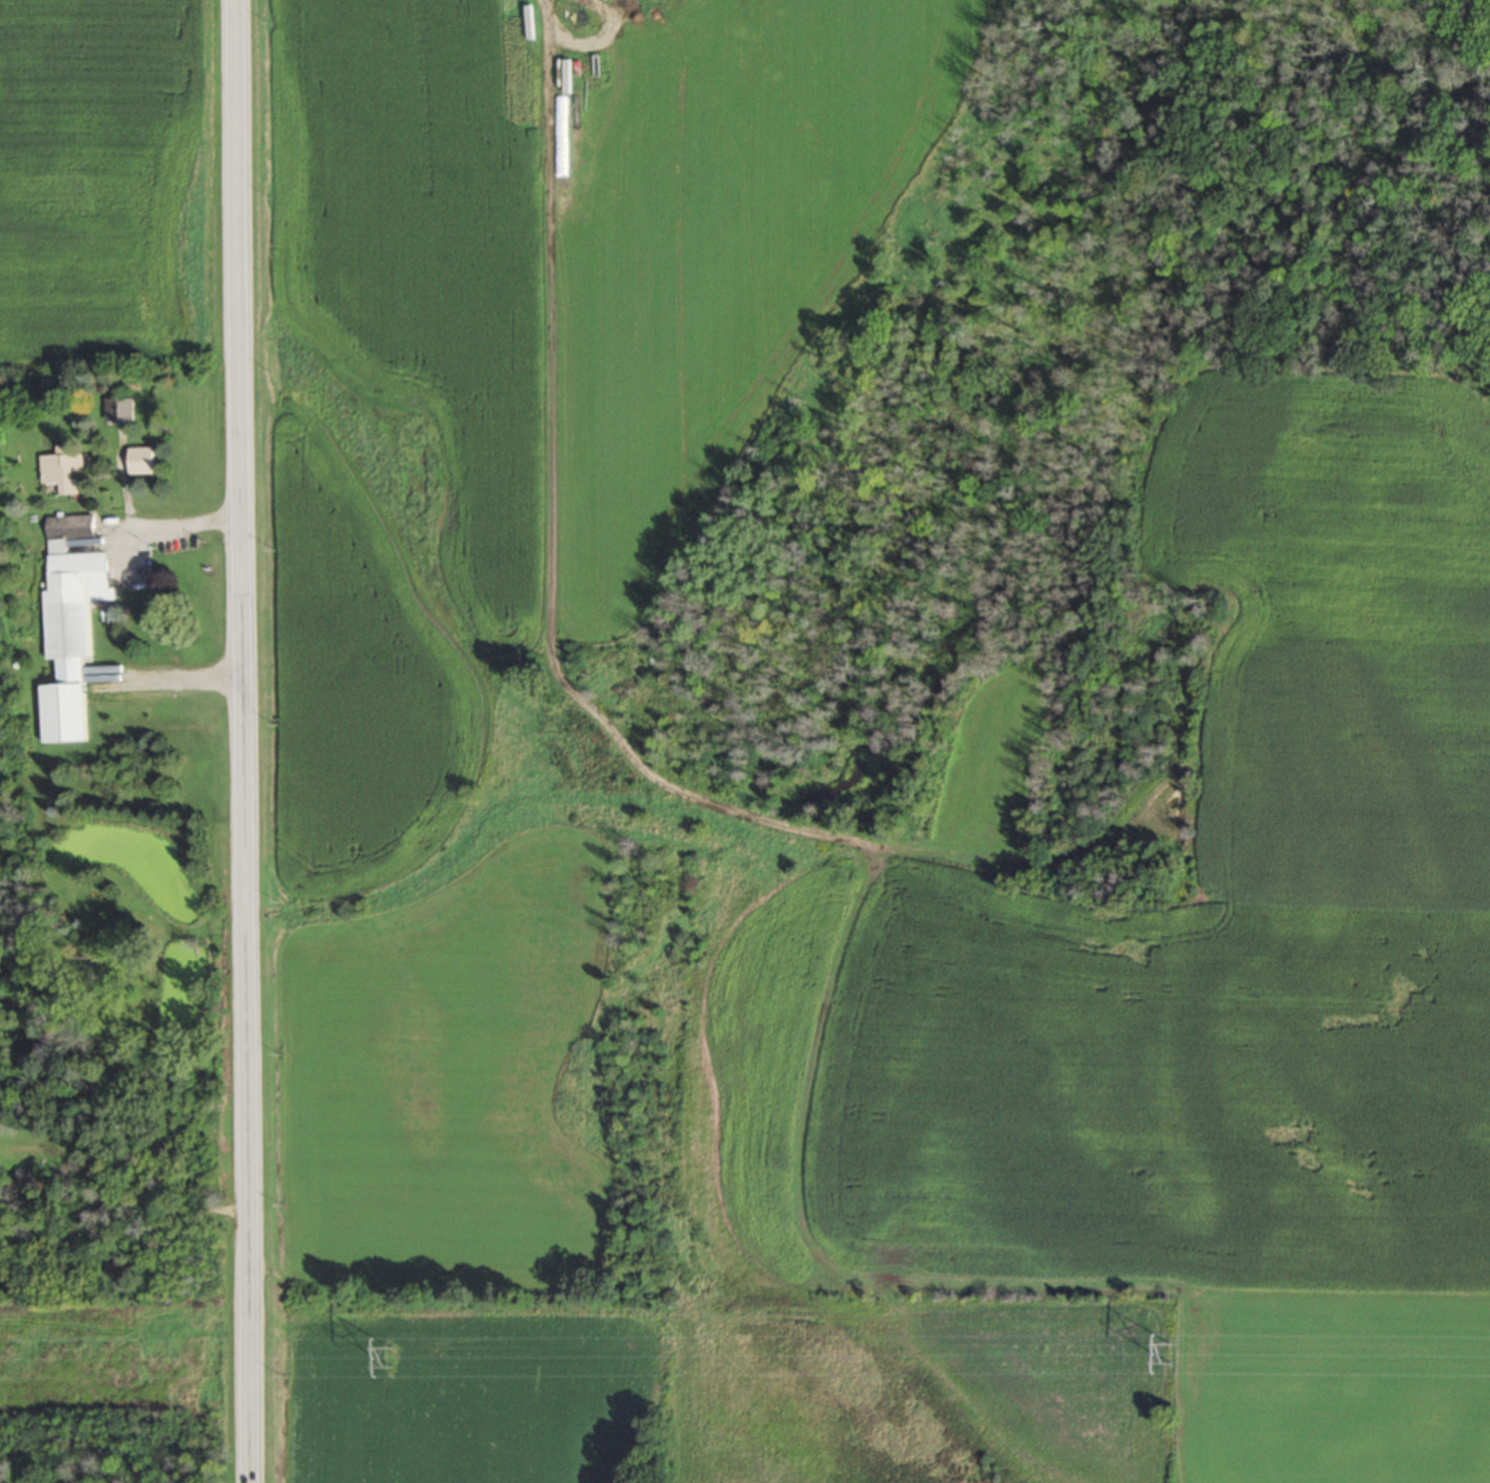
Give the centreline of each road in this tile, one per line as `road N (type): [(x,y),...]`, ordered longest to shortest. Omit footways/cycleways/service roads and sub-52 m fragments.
road 1 (tertiary): [(235,0),(251,1482)]

